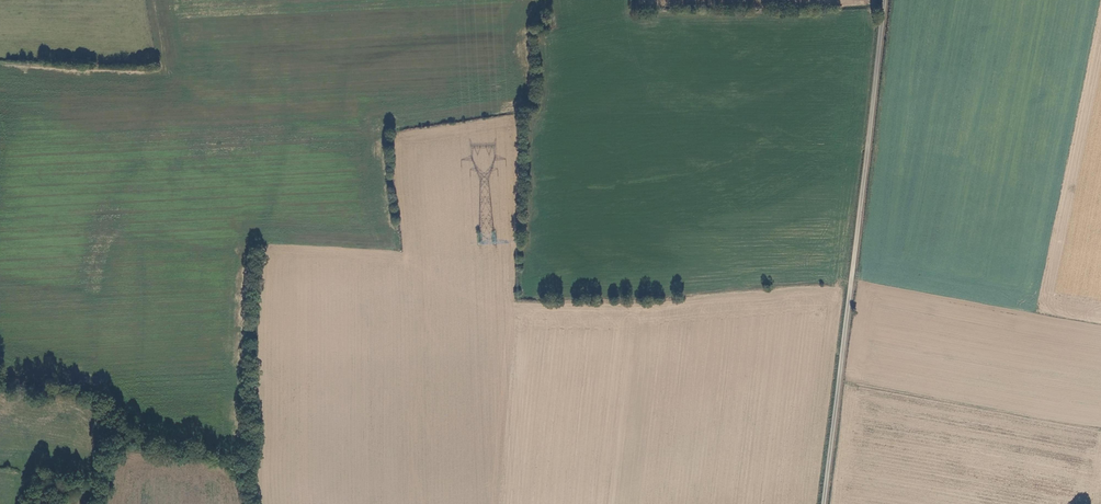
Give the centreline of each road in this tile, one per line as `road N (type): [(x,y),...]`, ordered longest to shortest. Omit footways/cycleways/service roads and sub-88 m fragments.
road 1 (unclassified): [(884,0),(825,503)]
road 2 (track): [(0,375),(92,398),(128,439),(210,455),(247,475),(252,503)]

